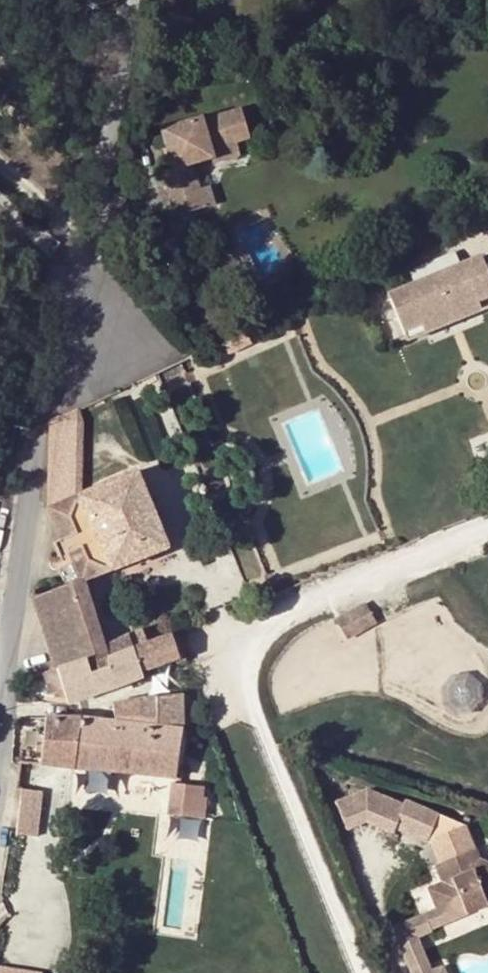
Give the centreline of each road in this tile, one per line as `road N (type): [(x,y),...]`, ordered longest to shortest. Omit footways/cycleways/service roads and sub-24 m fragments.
road 1 (residential): [(127,0),(77,346),(30,439),(0,633)]
road 2 (residential): [(359,972),(238,681),(251,639),(310,597),(487,530)]
road 3 (track): [(0,99),(28,170),(88,267)]

